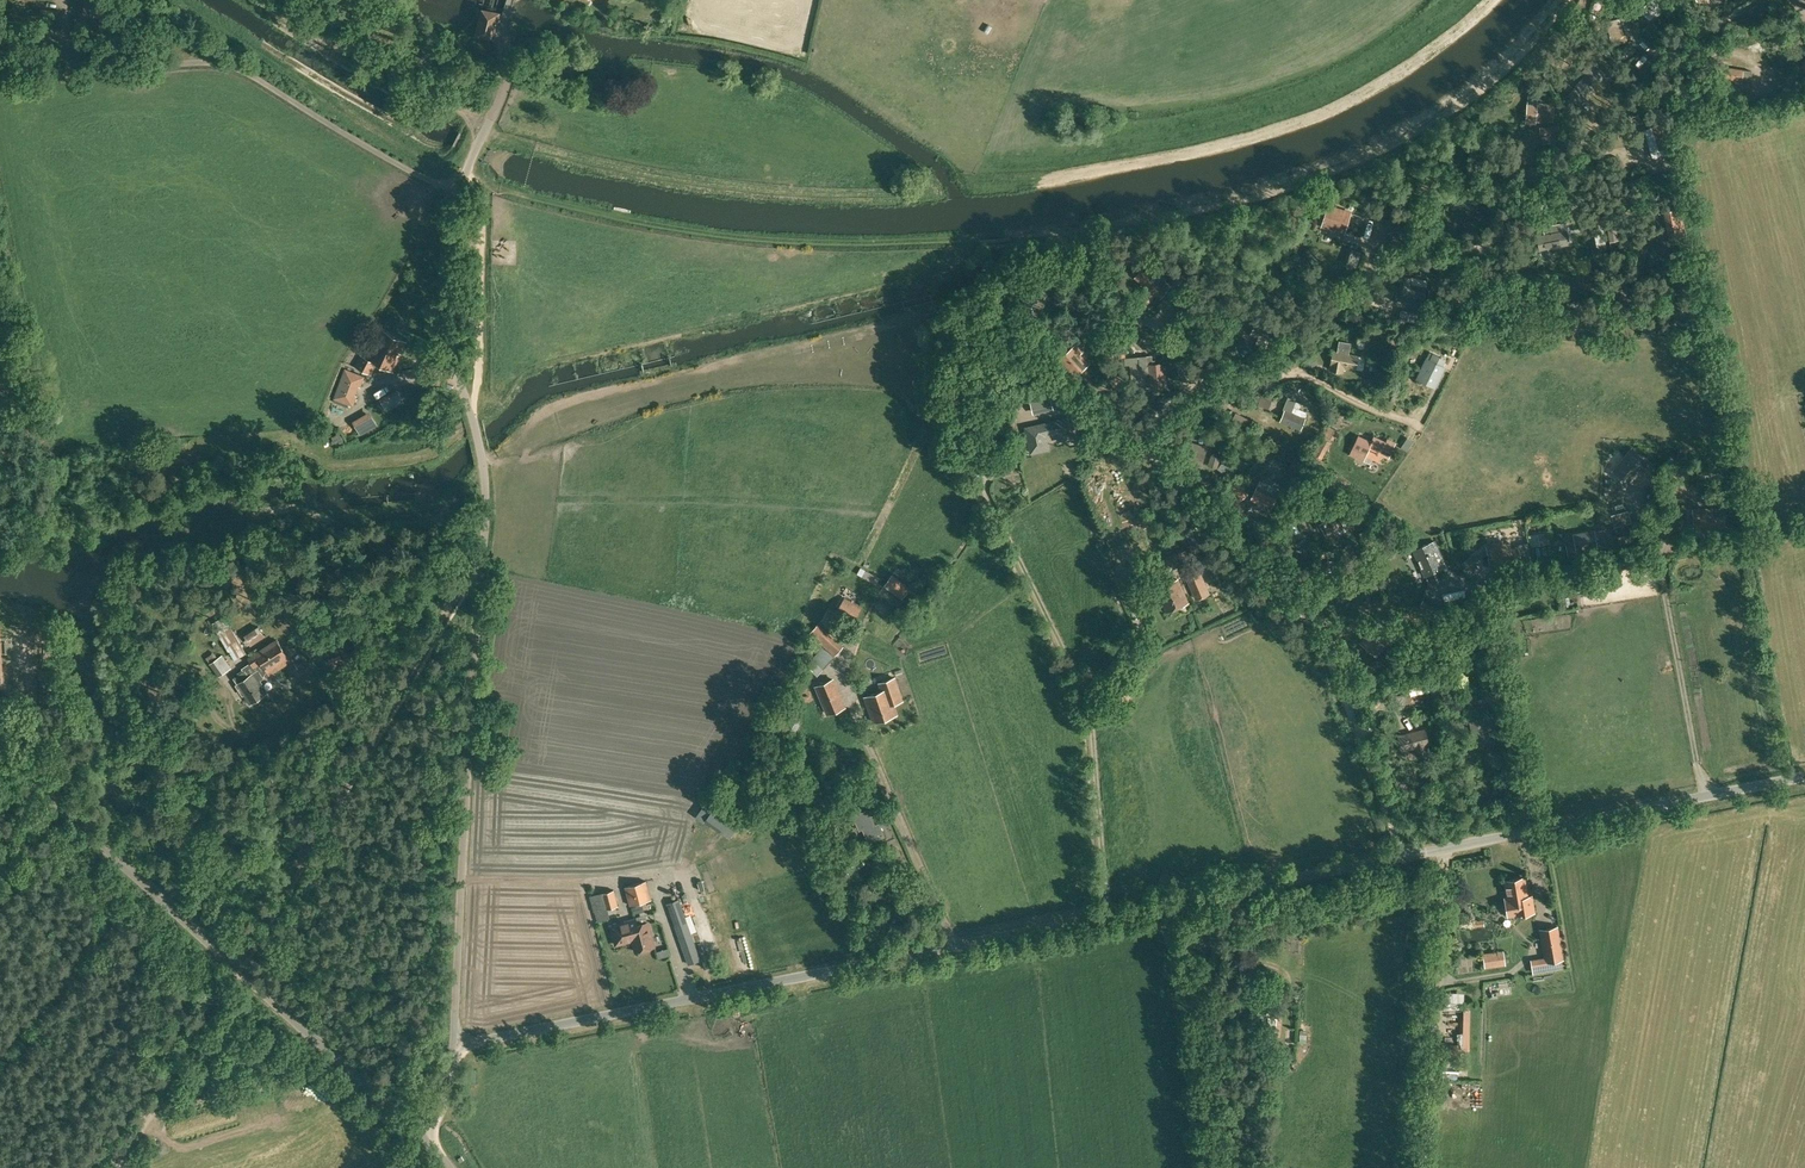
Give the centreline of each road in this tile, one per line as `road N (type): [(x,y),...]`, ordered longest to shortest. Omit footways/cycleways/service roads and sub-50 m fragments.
road 1 (unclassified): [(452,1046),(487,505),(483,461),(452,350),(450,241),(465,174),(504,87),(511,0)]
road 2 (unclassified): [(452,1046),(1176,901)]
road 3 (unclassified): [(1176,901),(1804,777)]
road 4 (track): [(1007,241),(1243,207),(1375,160),(1464,108),(1577,0)]
road 5 (unclassified): [(425,1143),(0,750)]
road 6 (track): [(1491,0),(1392,78),(1279,128),(1206,151),(990,178)]
road 7 (track): [(465,174),(551,201),(702,232),(983,242)]
road 8 (track): [(482,568),(438,625),(238,970)]
road 9 (unclassified): [(1176,901),(1206,929),(1214,957),(1192,1003),(1209,1167)]
road 10 (track): [(249,0),(488,125)]
road 11 (track): [(238,970),(119,1167)]

